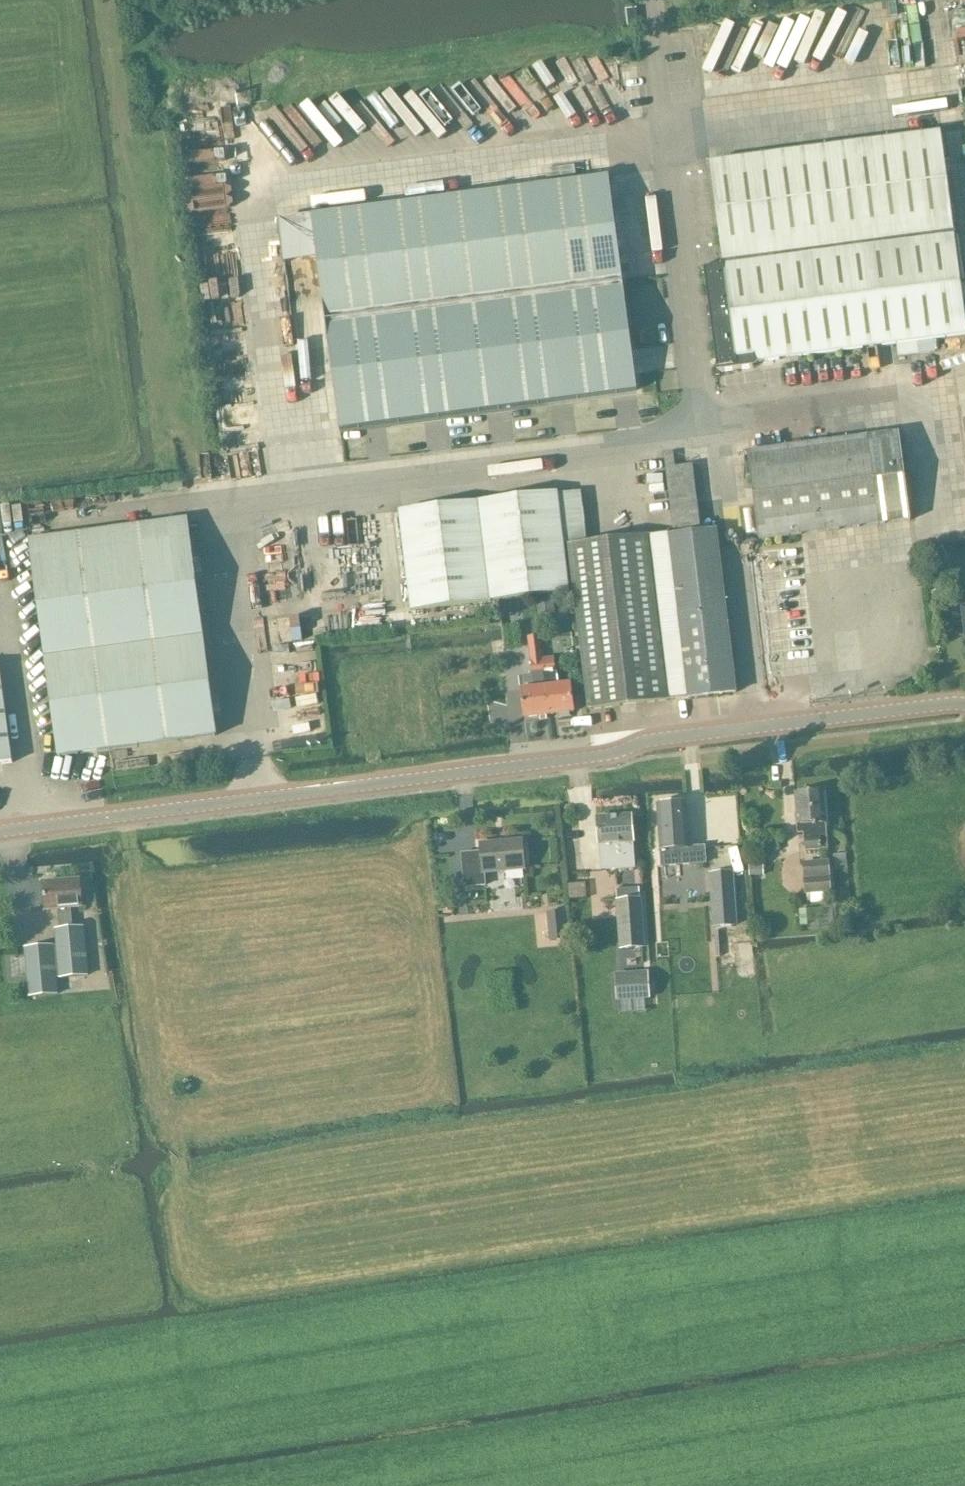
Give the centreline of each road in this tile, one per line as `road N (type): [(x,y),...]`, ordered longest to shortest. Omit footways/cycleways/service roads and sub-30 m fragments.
road 1 (tertiary): [(0,833),(603,756),(656,739),(964,704)]

